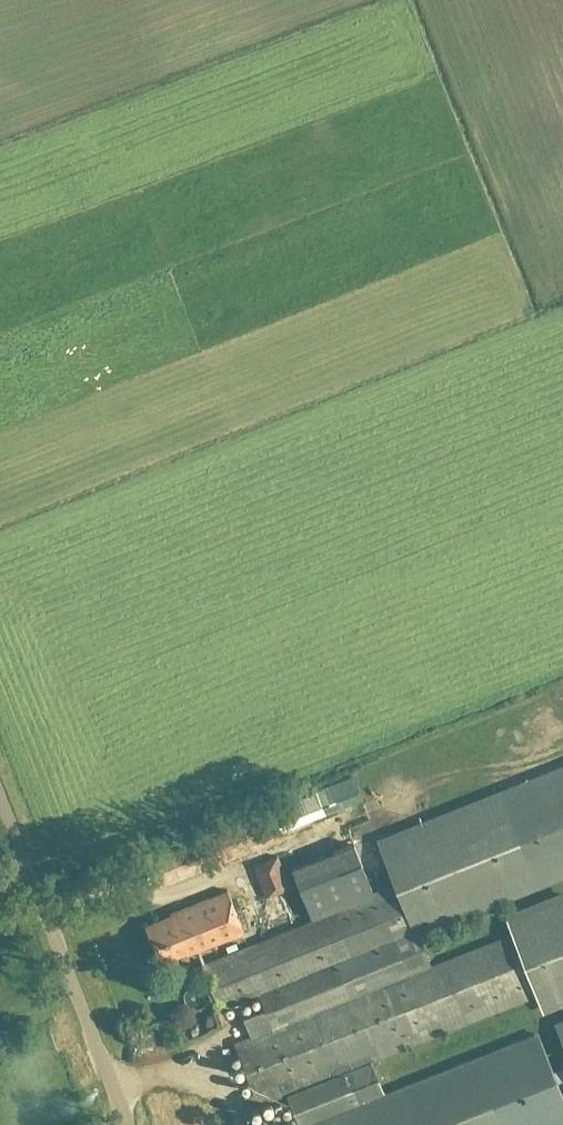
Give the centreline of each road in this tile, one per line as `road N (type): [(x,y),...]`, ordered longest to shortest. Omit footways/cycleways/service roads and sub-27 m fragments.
road 1 (unclassified): [(124,1124),(0,805)]

